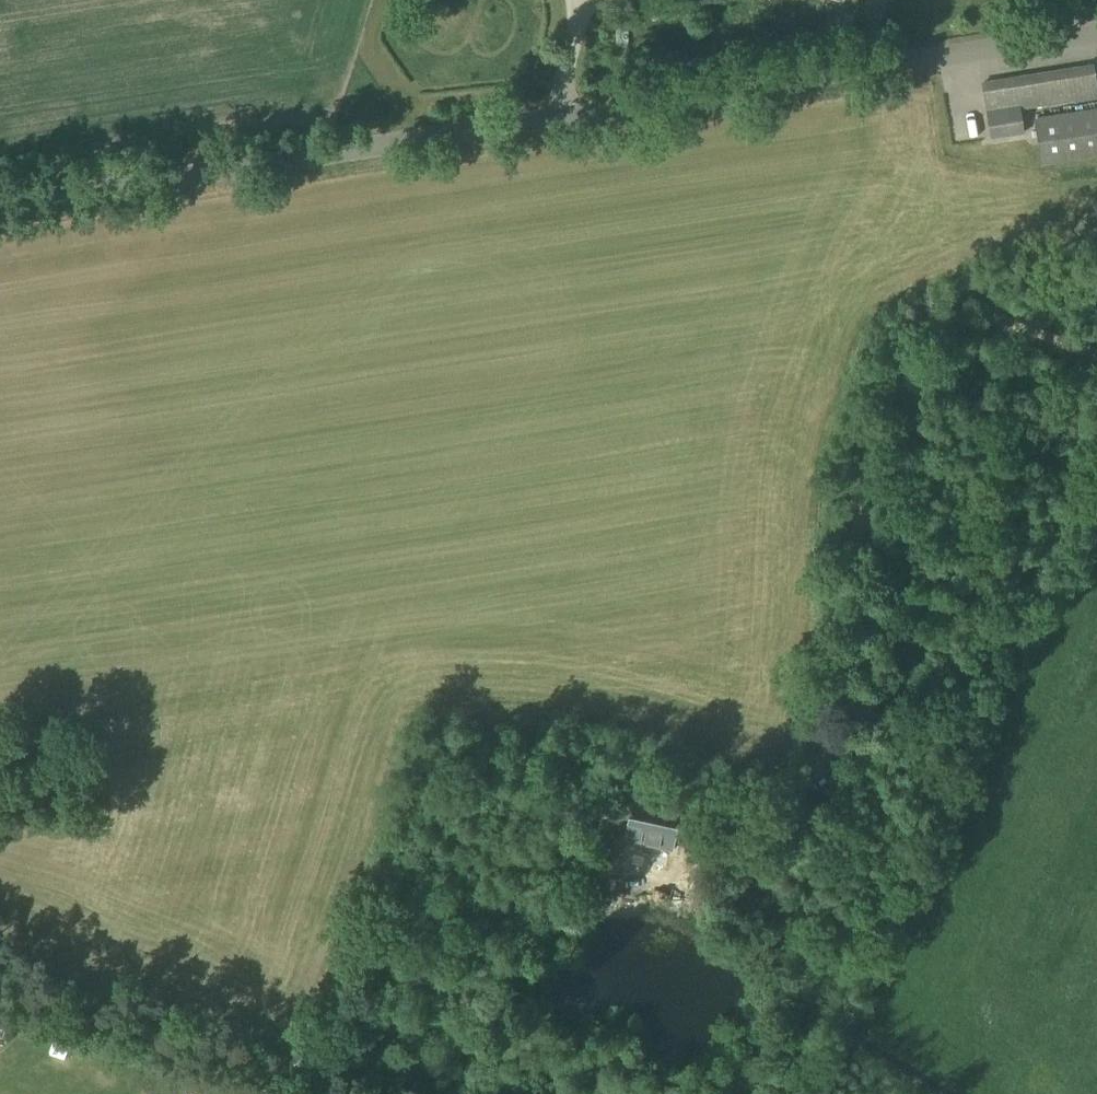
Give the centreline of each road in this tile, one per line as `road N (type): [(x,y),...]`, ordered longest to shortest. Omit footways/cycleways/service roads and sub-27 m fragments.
road 1 (unclassified): [(0,206),(1096,30)]

